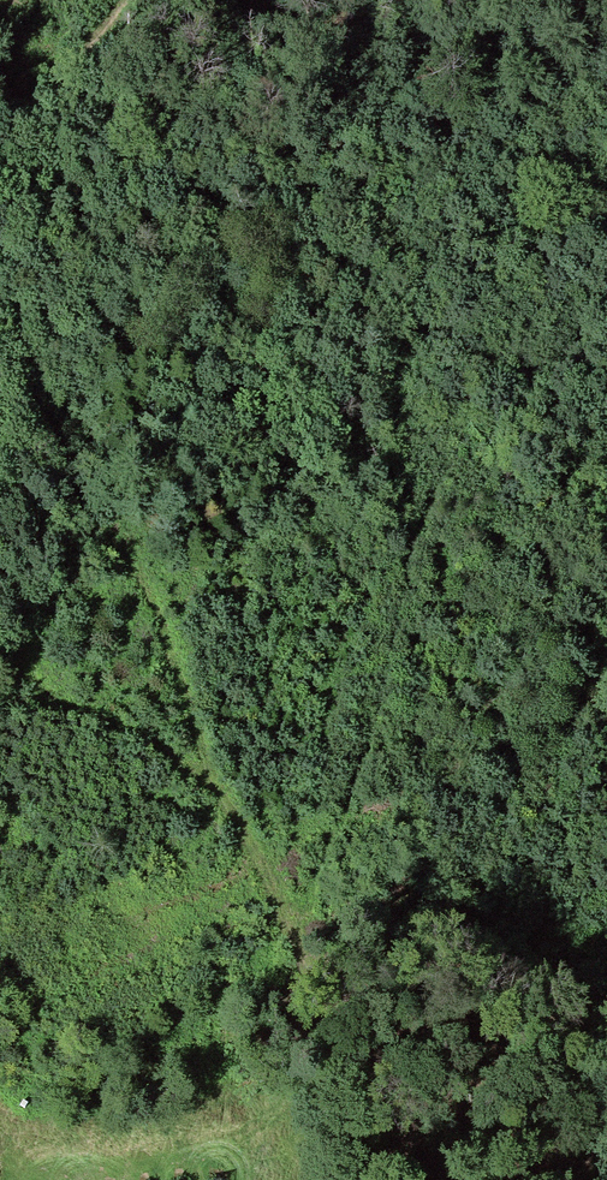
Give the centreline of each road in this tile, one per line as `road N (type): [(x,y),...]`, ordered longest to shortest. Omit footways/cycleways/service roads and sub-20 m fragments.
road 1 (track): [(0,287),(21,328),(36,403),(63,471),(149,596),(214,788),(268,847),(341,989),(463,1179)]
road 2 (track): [(606,301),(533,403),(461,460),(414,521),(392,649),(318,943)]
road 3 (track): [(0,1109),(23,1127),(133,1128),(308,1104),(398,1079)]
road 4 (track): [(0,651),(45,692),(144,734),(214,788)]
road 5 (track): [(138,0),(35,108),(0,171)]
road 6 (track): [(584,1179),(584,1033),(606,1001)]

